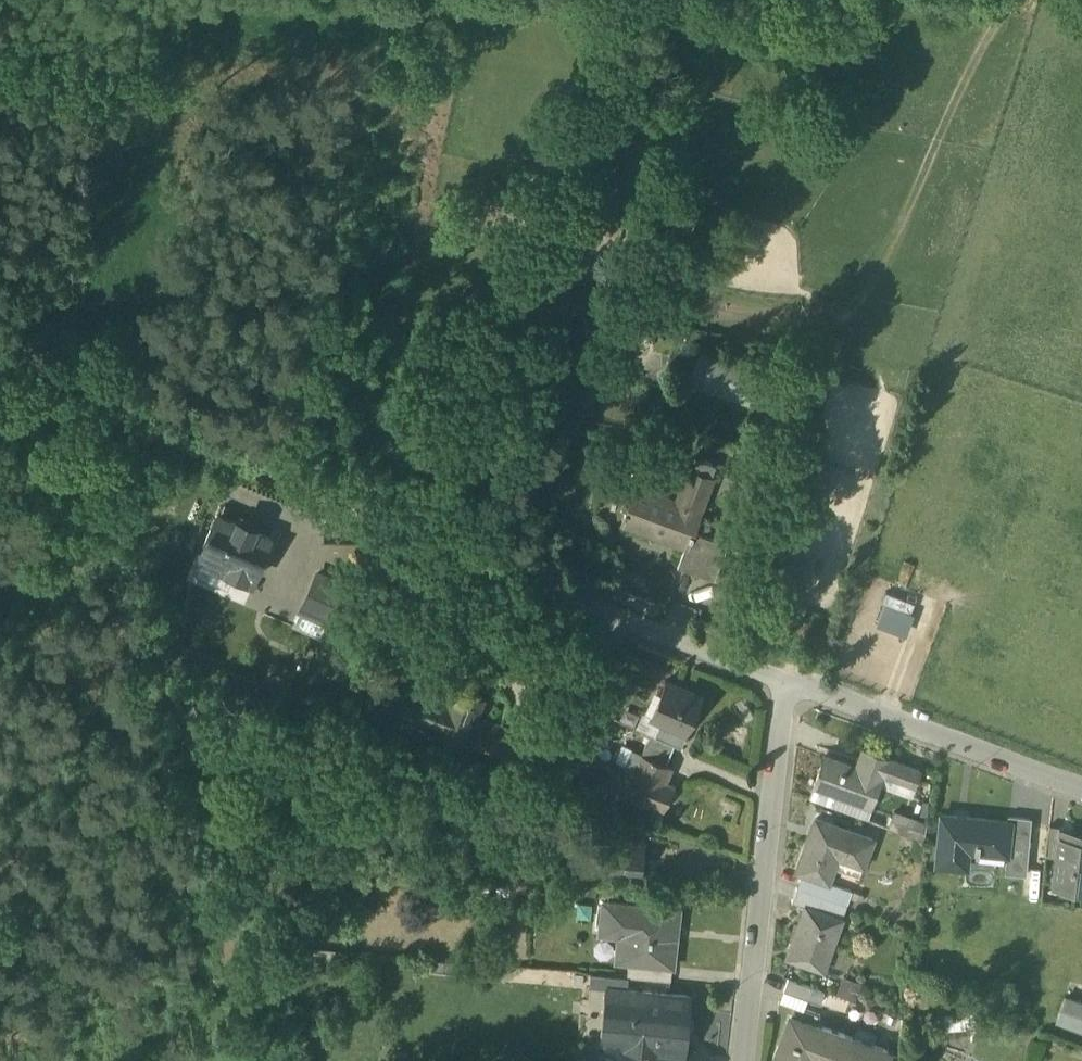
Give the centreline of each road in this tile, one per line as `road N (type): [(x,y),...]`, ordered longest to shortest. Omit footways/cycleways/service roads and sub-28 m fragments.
road 1 (residential): [(783,676),(263,462)]
road 2 (residential): [(783,676),(744,1060)]
road 3 (residential): [(1081,790),(783,676)]
road 4 (track): [(263,462),(0,349)]

